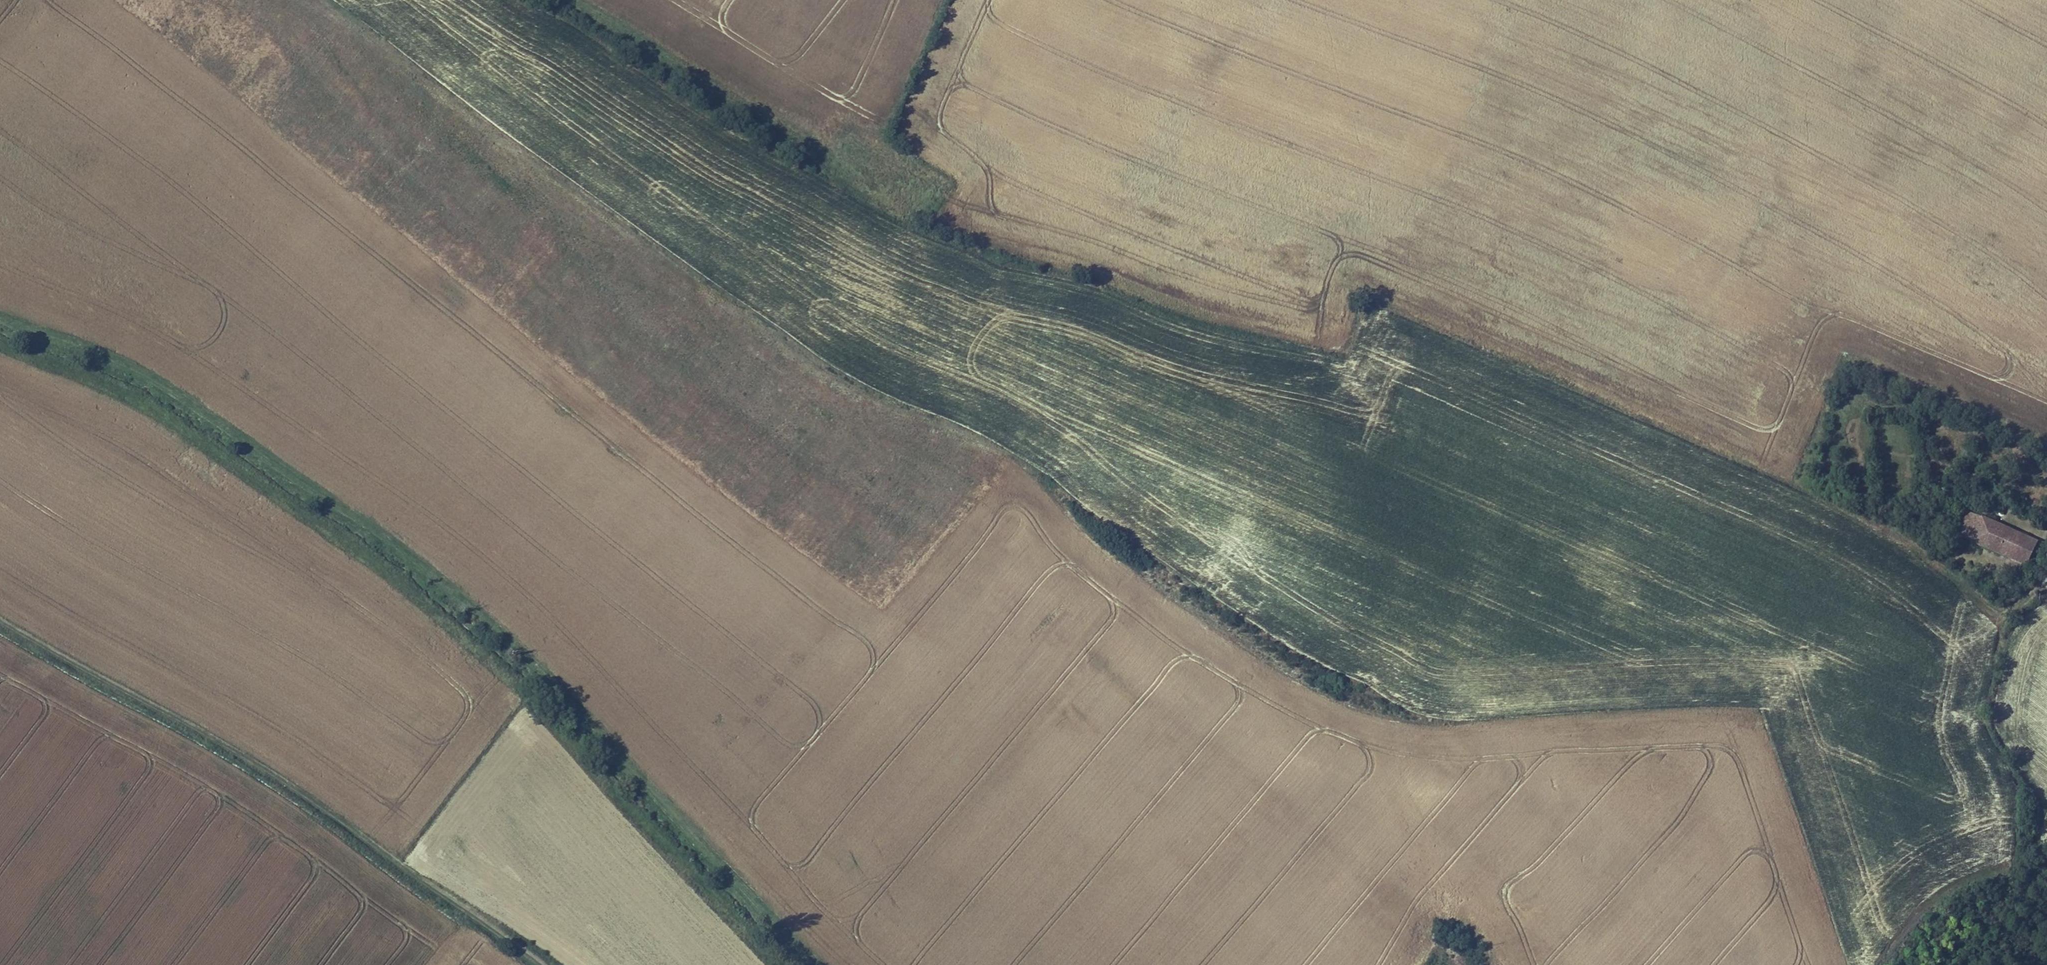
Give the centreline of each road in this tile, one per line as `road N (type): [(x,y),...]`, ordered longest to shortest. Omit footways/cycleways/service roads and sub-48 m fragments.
road 1 (track): [(539,964),(278,778),(0,621)]

